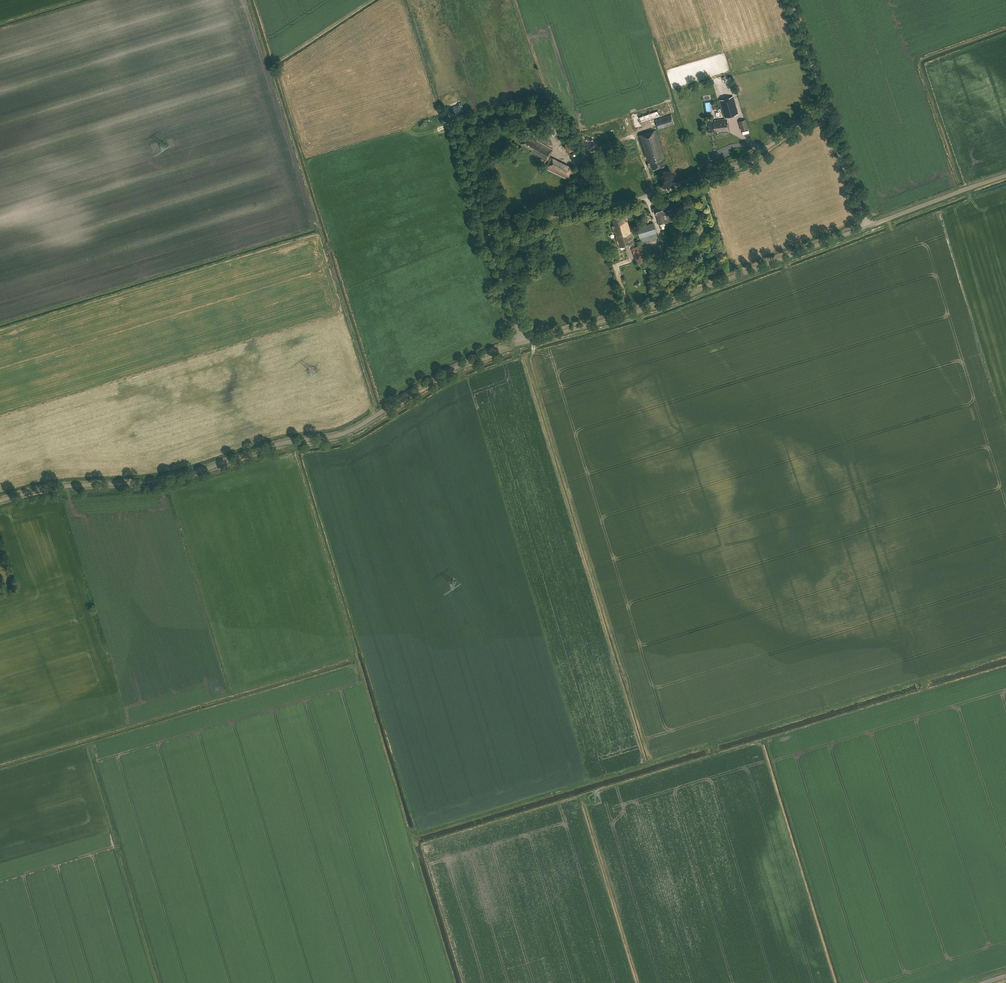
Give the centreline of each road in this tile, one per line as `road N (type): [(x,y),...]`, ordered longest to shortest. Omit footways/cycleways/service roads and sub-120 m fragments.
road 1 (unclassified): [(0,501),(48,487),(172,478),(267,447),(338,435),(471,360),(521,343)]
road 2 (unclassified): [(521,343),(493,252),(501,232),(739,166),(825,105)]
road 3 (unclassified): [(521,343),(664,303),(867,226)]
road 4 (unclassified): [(867,226),(1005,175)]
road 5 (unclassified): [(867,226),(825,105)]

